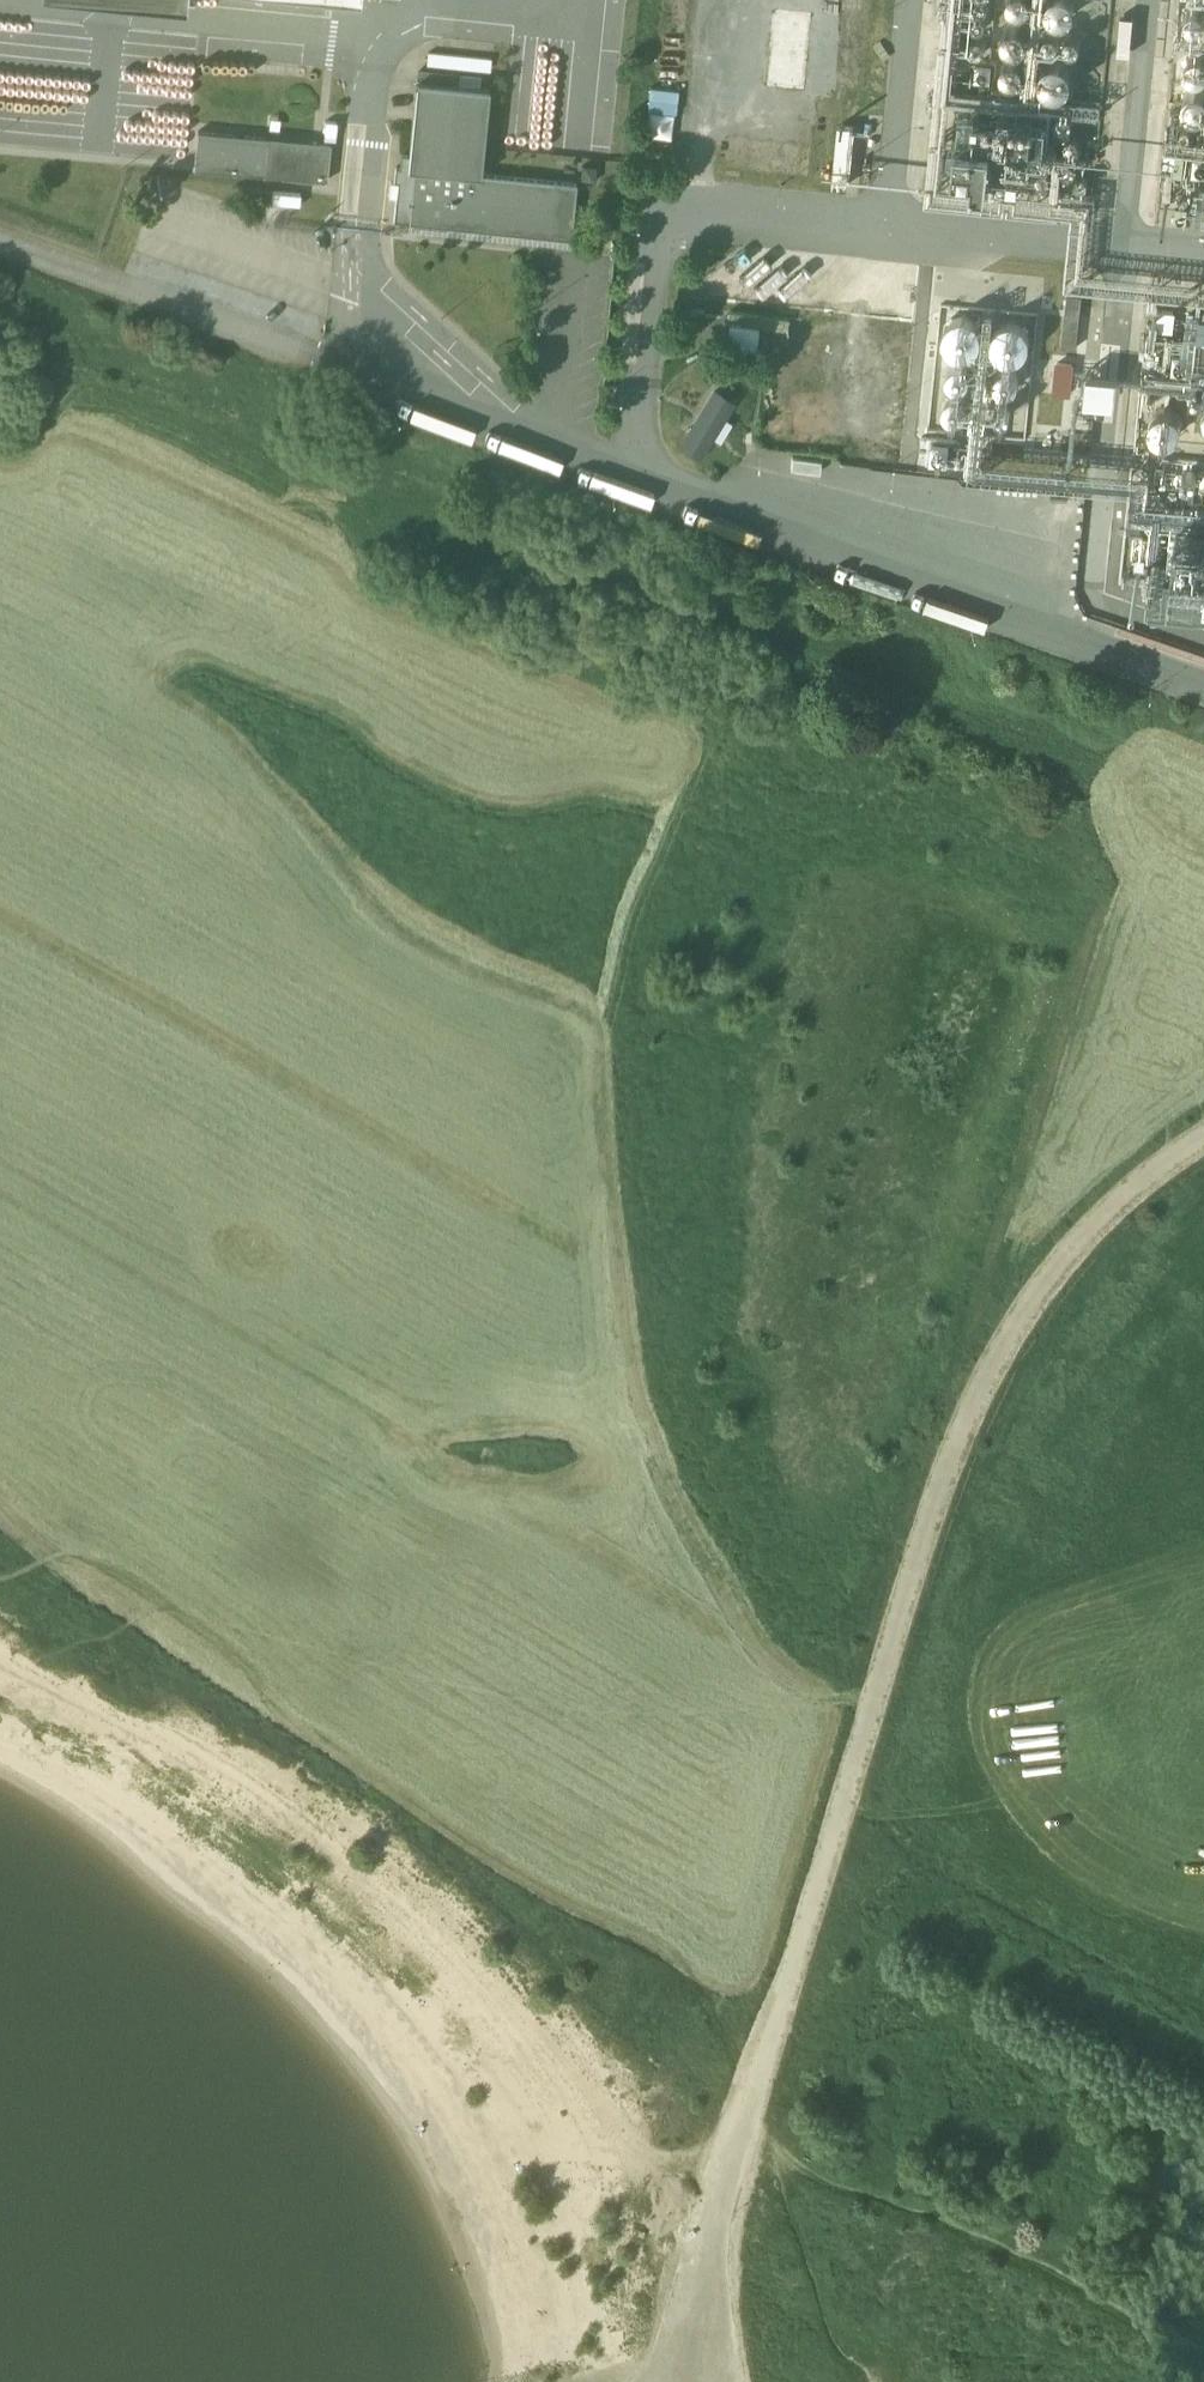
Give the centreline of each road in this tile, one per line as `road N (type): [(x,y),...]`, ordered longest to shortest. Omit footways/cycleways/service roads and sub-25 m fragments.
road 1 (residential): [(1203,679),(302,352)]

